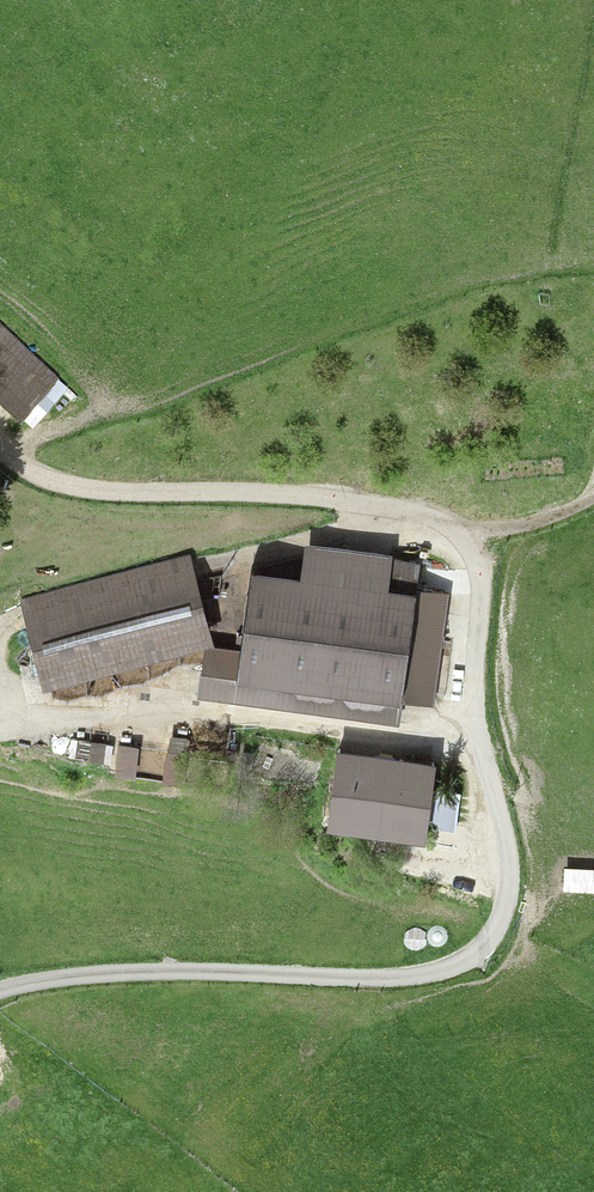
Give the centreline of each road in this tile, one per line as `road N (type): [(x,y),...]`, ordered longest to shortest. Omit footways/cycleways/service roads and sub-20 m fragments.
road 1 (track): [(0,993),(148,972),(361,979),(426,973),(474,950),(505,916),(456,542),(354,504),(255,493),(105,497),(41,482),(0,454)]
road 2 (track): [(593,498),(456,542)]

